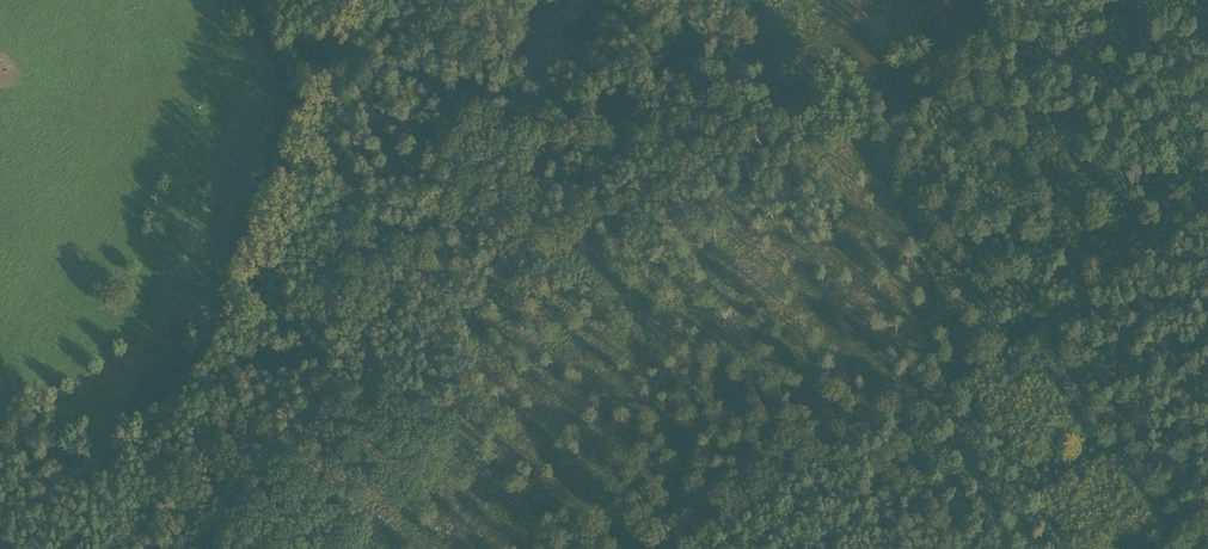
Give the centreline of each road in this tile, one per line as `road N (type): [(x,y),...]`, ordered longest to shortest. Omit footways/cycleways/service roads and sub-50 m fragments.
road 1 (track): [(1207,216),(707,548)]

